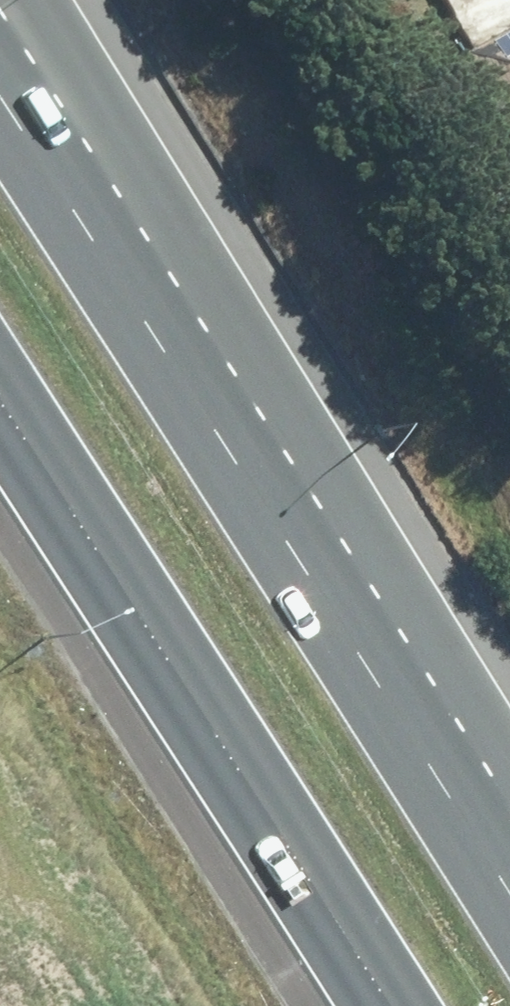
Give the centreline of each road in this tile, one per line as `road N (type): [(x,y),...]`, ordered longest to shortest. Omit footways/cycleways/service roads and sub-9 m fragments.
road 1 (motorway): [(24,0),(431,763)]
road 2 (motorway): [(0,95),(431,763)]
road 3 (motorway): [(400,1005),(0,391)]
road 4 (motorway): [(431,763),(509,891)]

